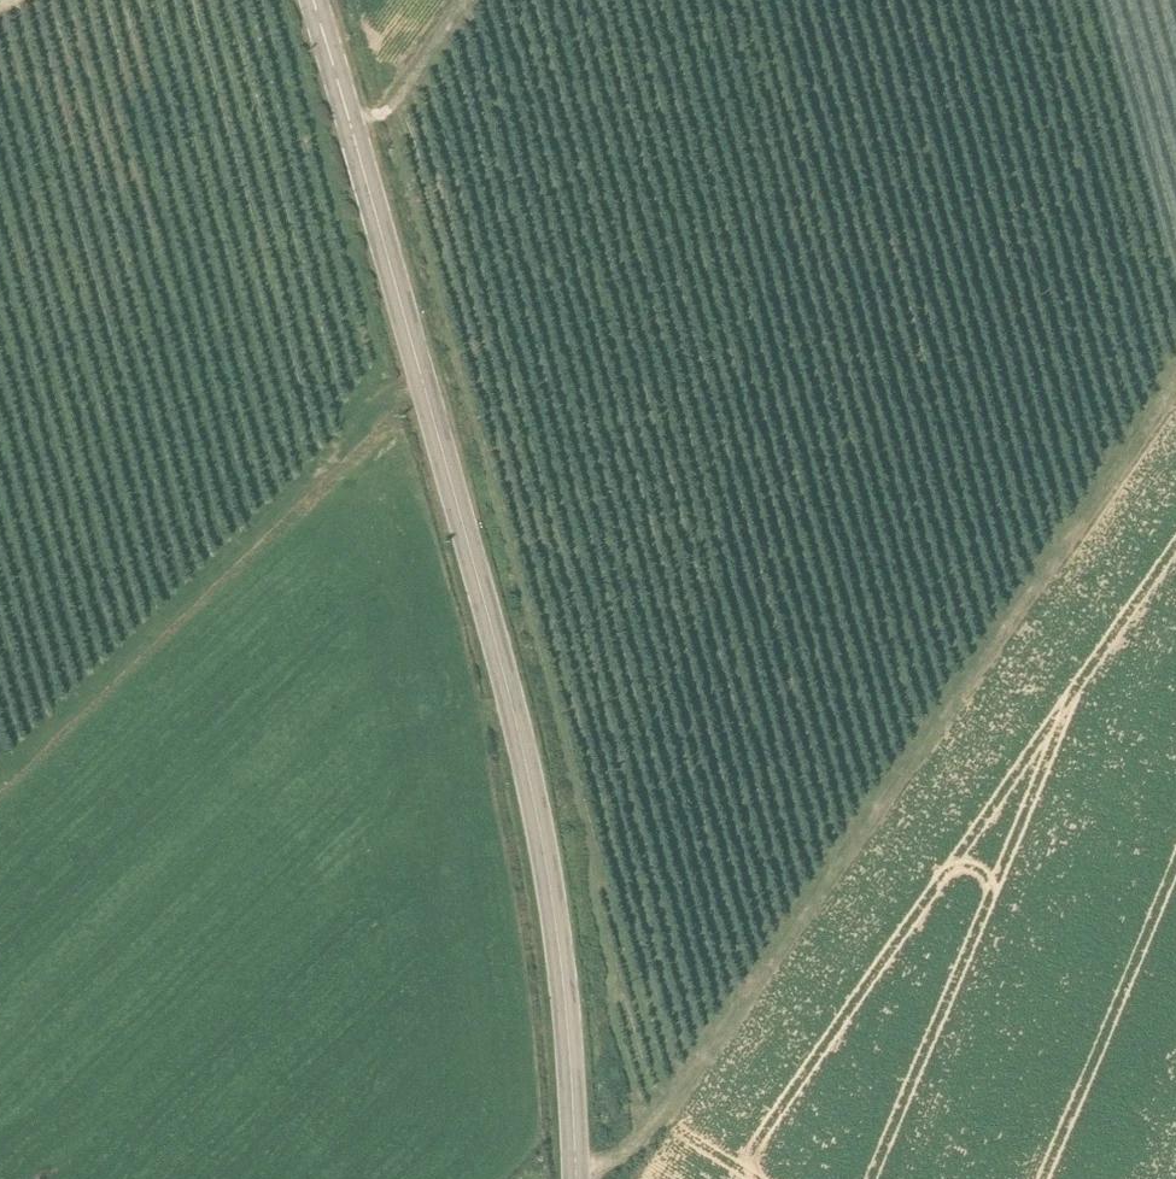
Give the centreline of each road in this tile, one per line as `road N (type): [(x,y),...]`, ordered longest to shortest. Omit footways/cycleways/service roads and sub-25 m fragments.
road 1 (secondary): [(312,0),(527,760),(563,974),(576,1178)]

